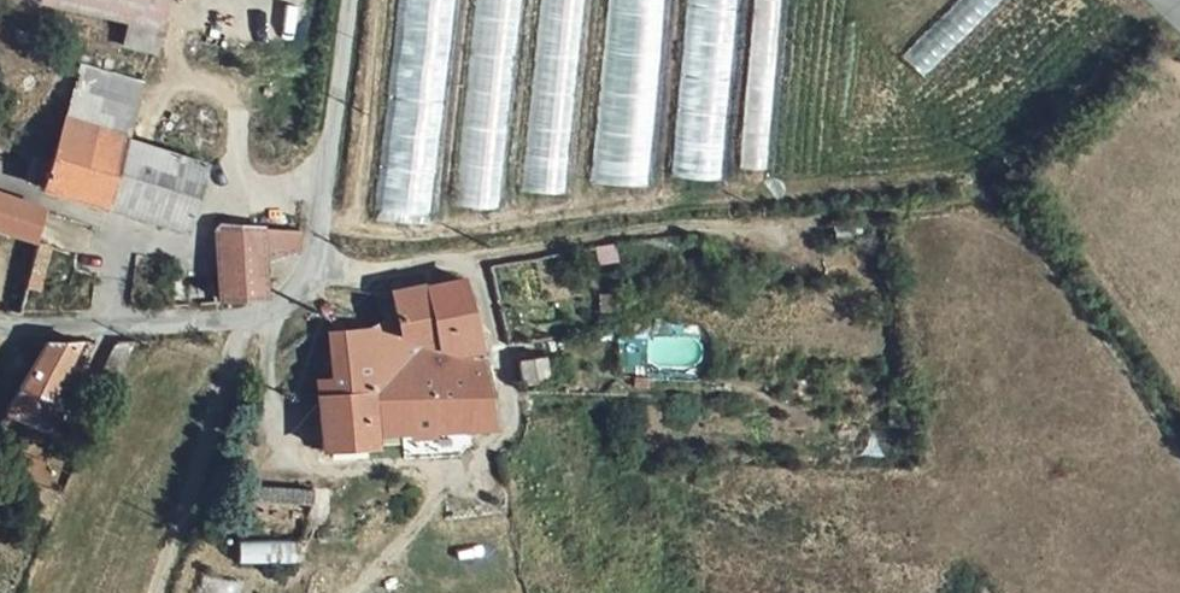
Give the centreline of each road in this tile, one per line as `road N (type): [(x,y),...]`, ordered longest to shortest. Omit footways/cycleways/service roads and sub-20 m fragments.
road 1 (track): [(473,264),(616,236),(985,207),(988,160),(1164,6)]
road 2 (unclassified): [(352,0),(316,264),(280,313),(167,329),(0,336)]
road 3 (track): [(1179,445),(1012,212),(985,207)]
road 4 (track): [(129,592),(203,325)]

